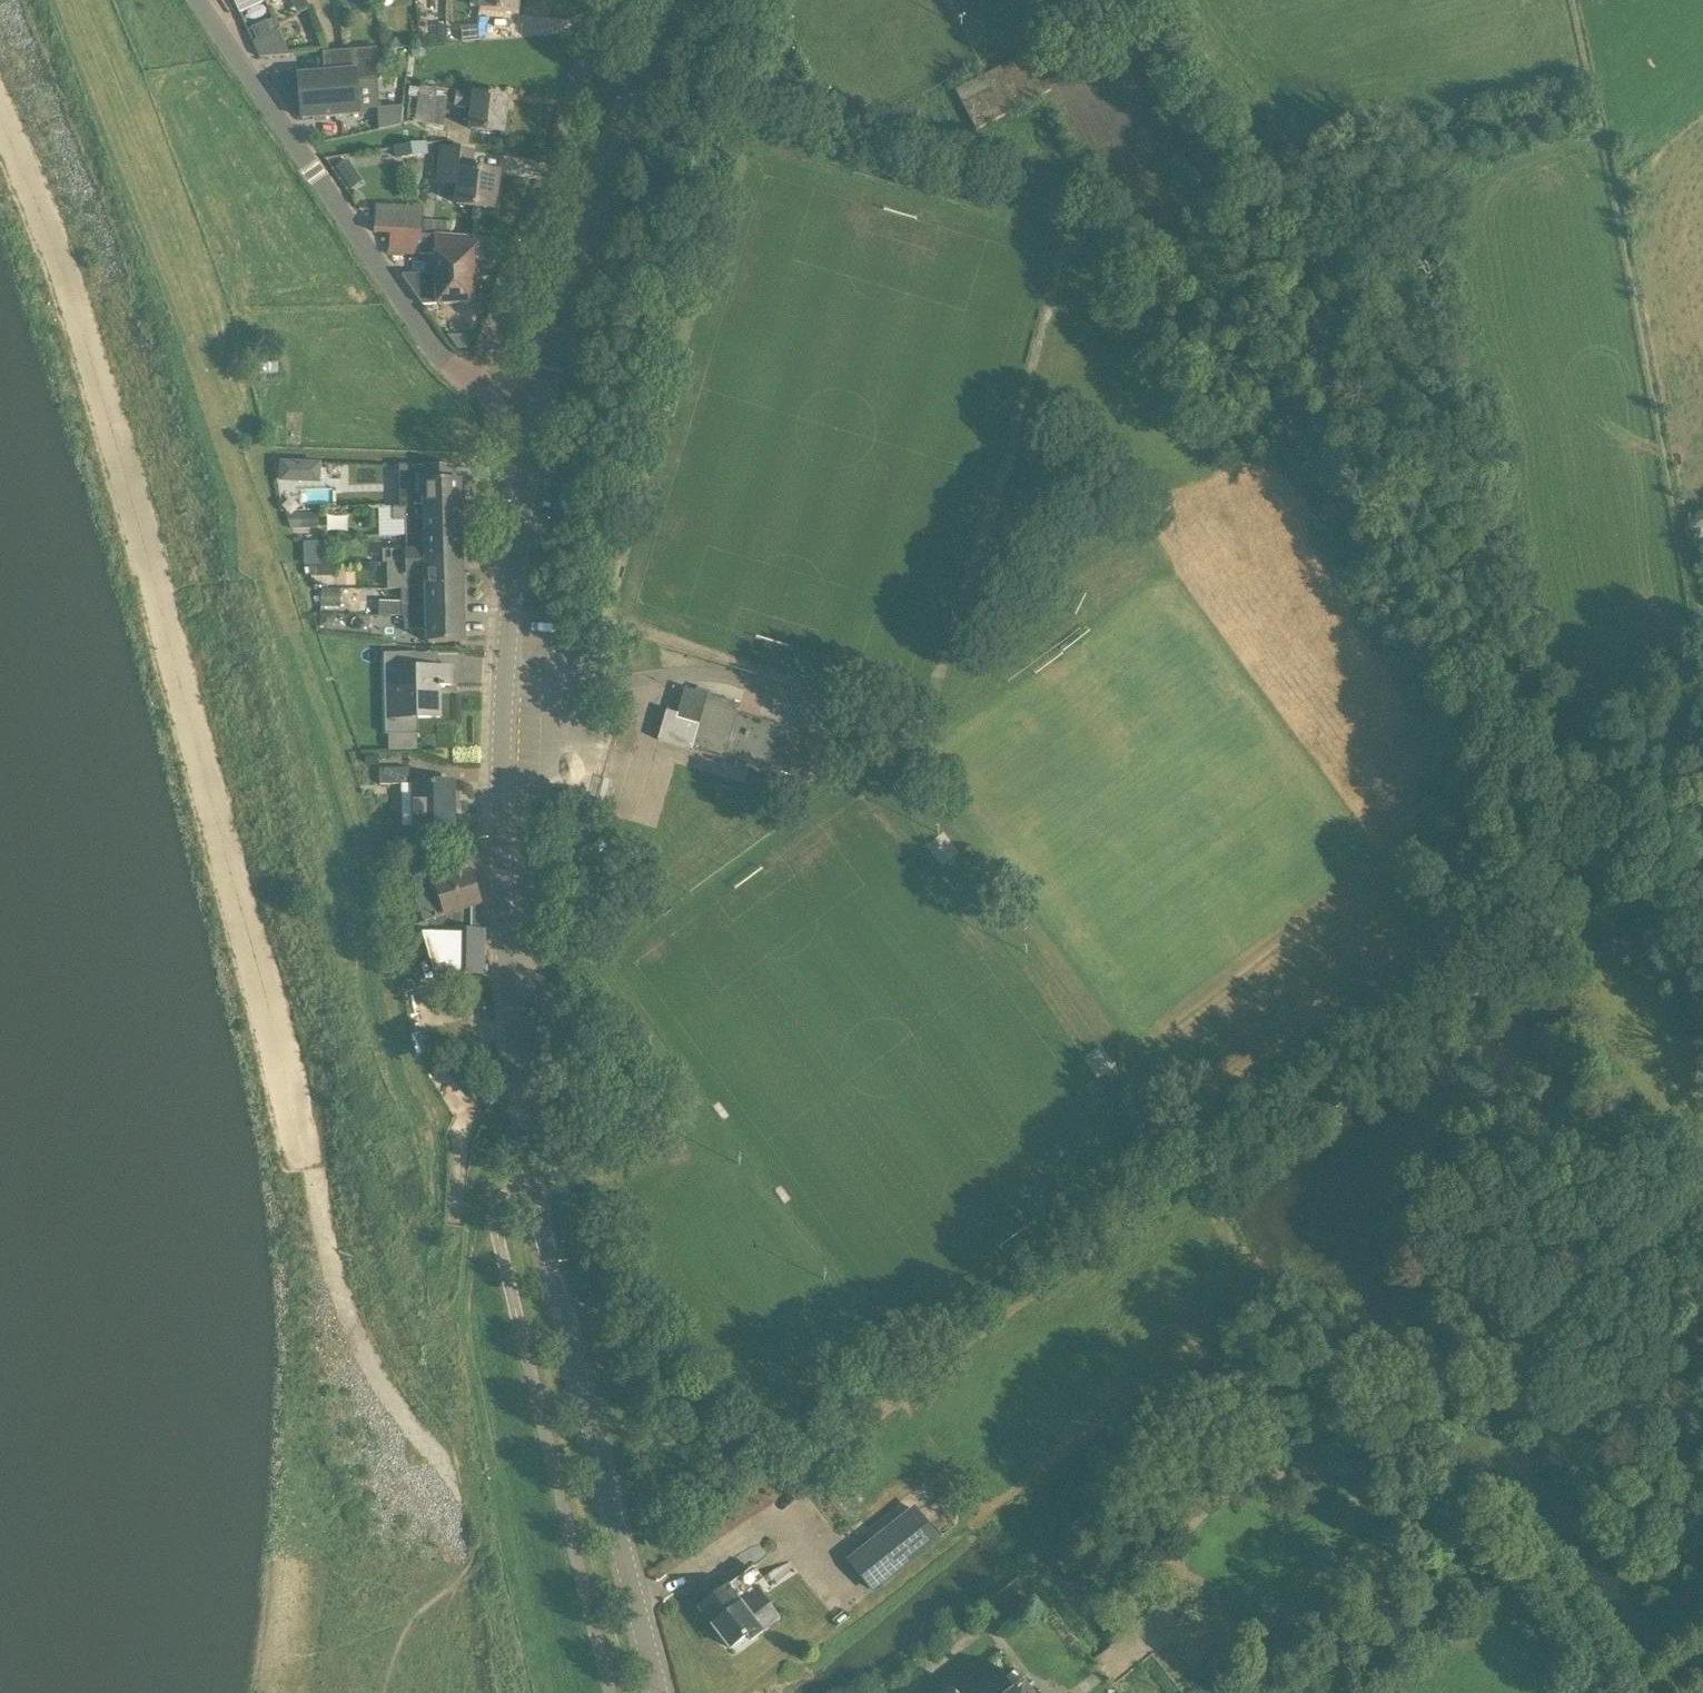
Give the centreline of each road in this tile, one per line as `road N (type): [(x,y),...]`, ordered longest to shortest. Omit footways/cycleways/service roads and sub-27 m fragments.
road 1 (unclassified): [(0,124),(60,257),(315,1170),(332,1264),(373,1378),(460,1488)]
road 2 (tertiary): [(659,1692),(531,1182),(504,936),(506,673),(514,559),(543,402)]
road 3 (residential): [(471,377),(428,346),(199,0)]
road 4 (tertiary): [(543,402),(575,269),(622,137),(688,0)]
road 5 (residential): [(471,377),(553,188),(588,0)]
road 6 (track): [(1702,875),(1685,839),(1670,740),(1684,692),(1702,665)]

